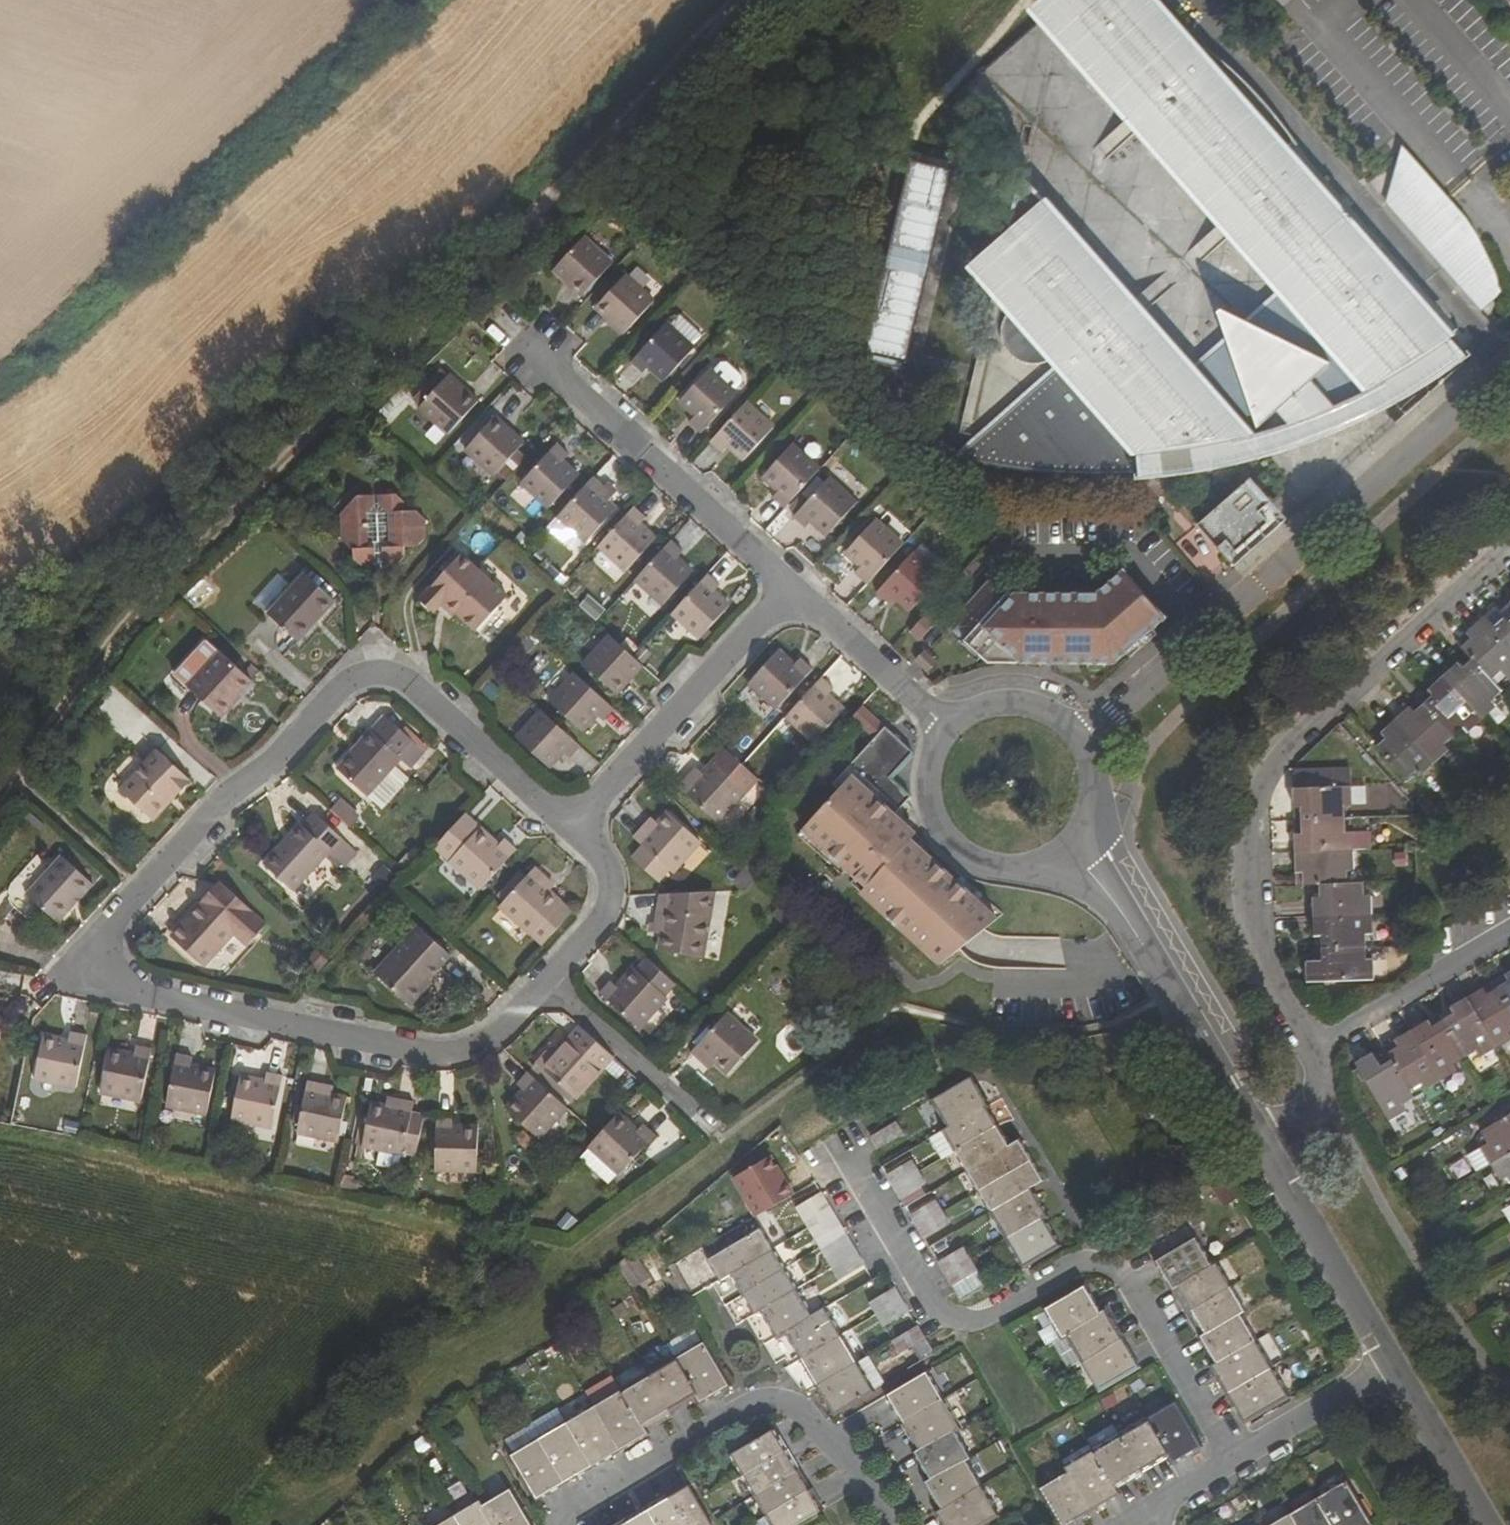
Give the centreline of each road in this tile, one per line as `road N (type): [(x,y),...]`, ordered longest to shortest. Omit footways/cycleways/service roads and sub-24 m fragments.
road 1 (residential): [(571,826),(387,669),(356,670),(88,944),(95,974),(441,1045),(475,1036),(541,976)]
road 2 (track): [(0,803),(176,575),(474,298),(729,0)]
road 3 (residential): [(1237,1465),(1137,1278),(1091,1261),(988,1320),(965,1322),(946,1313),(845,1141)]
road 4 (residential): [(1313,1045),(1258,930),(1252,860),(1262,778),(1509,540)]
road 5 (residential): [(1506,365),(1085,736)]
road 6 (residential): [(874,1524),(792,1392),(751,1393),(551,1511),(554,1524)]
road 7 (residential): [(793,587),(522,346)]
road 8 (residential): [(1260,1140),(1071,850)]
road 9 (residential): [(793,587),(571,826)]
road 10 (residential): [(1398,1368),(1260,1140)]
road 11 (residential): [(949,724),(925,778),(928,807),(961,855),(1016,872),(1071,850)]
road 12 (residential): [(1509,929),(1313,1045)]
road 13 (residential): [(949,724),(793,587)]
road 14 (residential): [(693,1112),(541,976)]
road 15 (residential): [(1398,1368),(1237,1465)]
road 16 (residential): [(541,976),(598,912),(606,870),(571,826)]
road 17 (residential): [(1487,1524),(1398,1368)]
road 18 (residential): [(1085,736),(1031,699),(986,701),(949,724)]
road 19 (residential): [(1071,850),(1097,808),(1100,783),(1085,736)]

